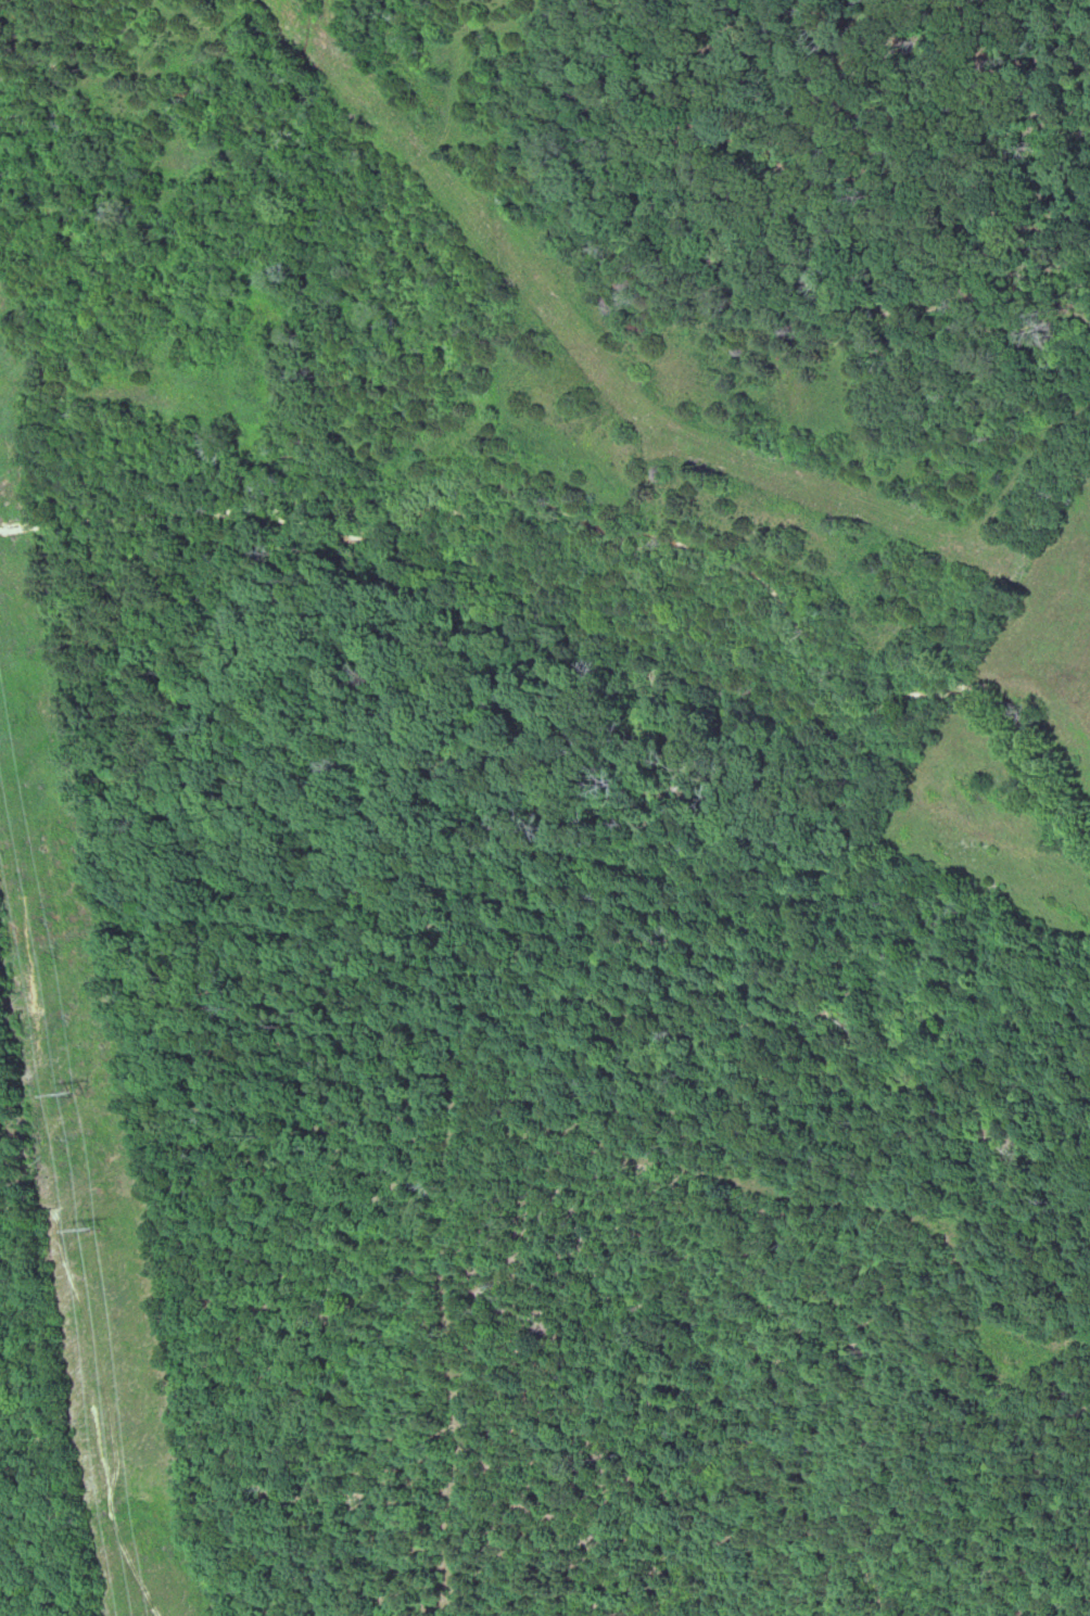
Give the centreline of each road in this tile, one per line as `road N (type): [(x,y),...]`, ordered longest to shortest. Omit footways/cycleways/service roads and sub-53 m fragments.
road 1 (residential): [(1089,371),(1051,325),(705,219),(670,179),(628,0)]

